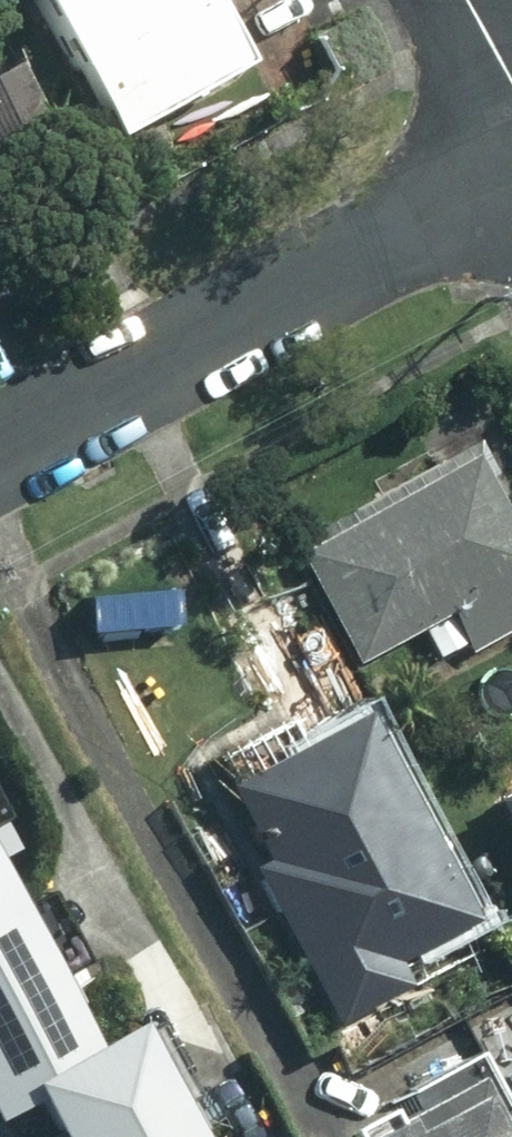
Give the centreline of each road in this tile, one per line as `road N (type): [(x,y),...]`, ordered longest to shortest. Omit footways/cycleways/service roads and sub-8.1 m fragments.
road 1 (residential): [(511,184),(396,232),(0,452)]

